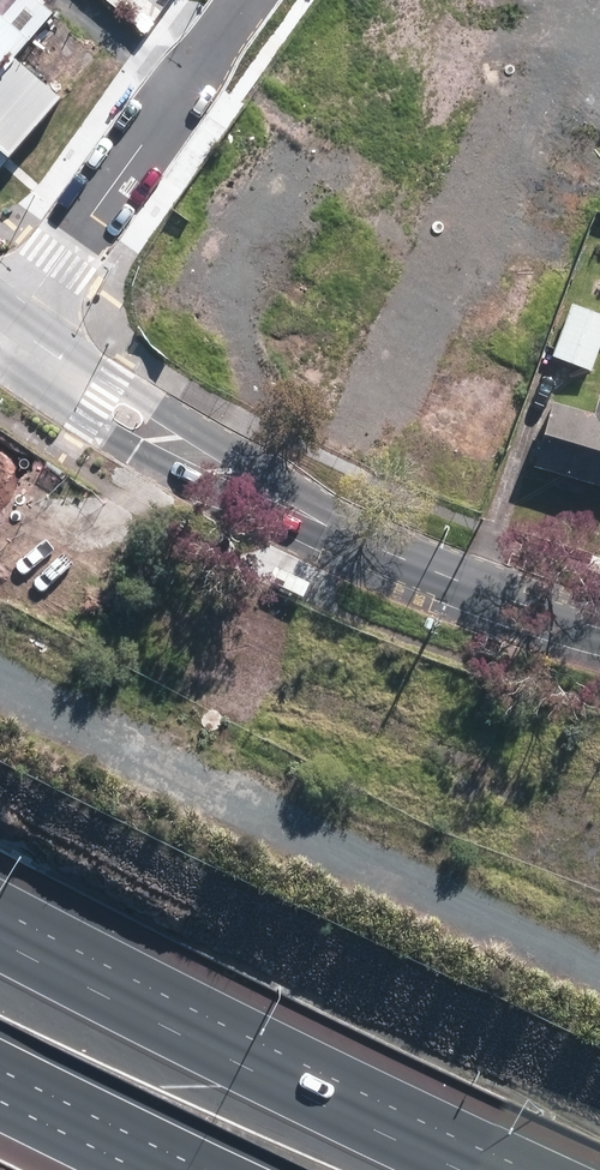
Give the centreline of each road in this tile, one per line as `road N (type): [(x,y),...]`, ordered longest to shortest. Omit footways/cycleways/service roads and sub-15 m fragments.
road 1 (secondary): [(599,626),(370,544),(255,490),(3,338)]
road 2 (motorway): [(0,940),(459,1169)]
road 3 (residential): [(3,338),(246,0)]
road 4 (motorway): [(203,1169),(0,1070)]

